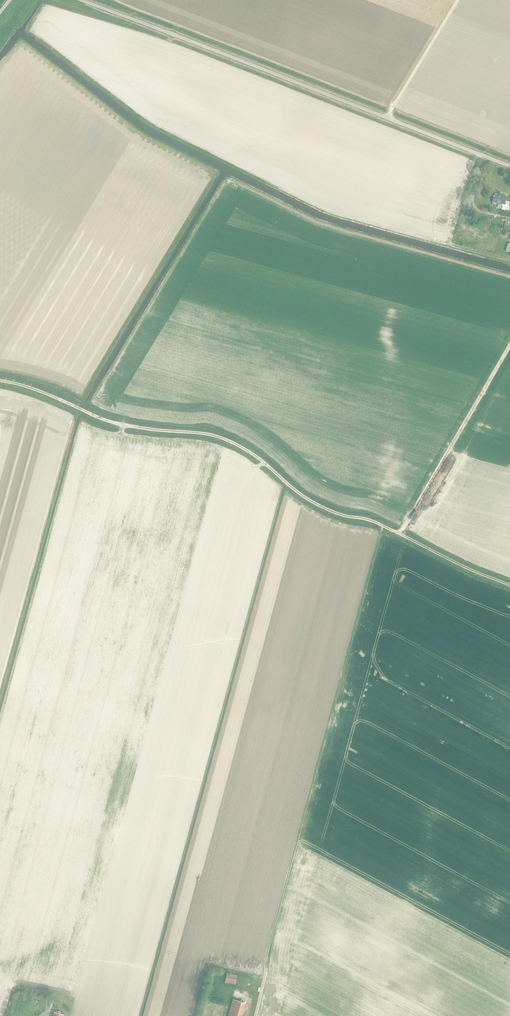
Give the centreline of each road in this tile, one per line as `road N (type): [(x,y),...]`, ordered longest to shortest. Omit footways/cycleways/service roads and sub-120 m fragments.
road 1 (track): [(509,585),(369,520),(324,507),(233,443),(122,424),(0,380)]
road 2 (track): [(267,968),(383,525)]
road 3 (unclassified): [(509,166),(84,0)]
road 4 (track): [(509,344),(400,534)]
road 5 (track): [(387,117),(457,0)]

